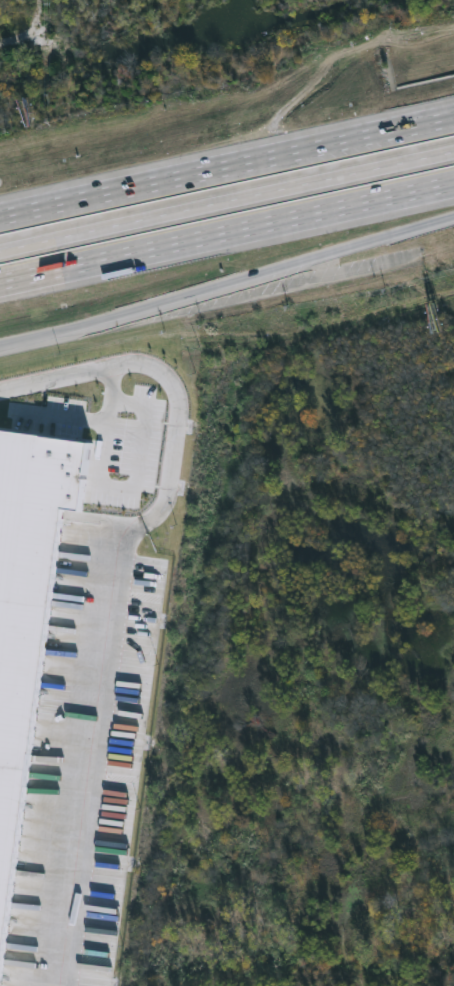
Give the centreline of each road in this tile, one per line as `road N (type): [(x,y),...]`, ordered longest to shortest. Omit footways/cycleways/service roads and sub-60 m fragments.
road 1 (motorway): [(0,345),(453,214)]
road 2 (motorway): [(453,151),(0,252)]
road 3 (motorway): [(453,117),(0,217)]
road 4 (motorway): [(0,281),(453,182)]

